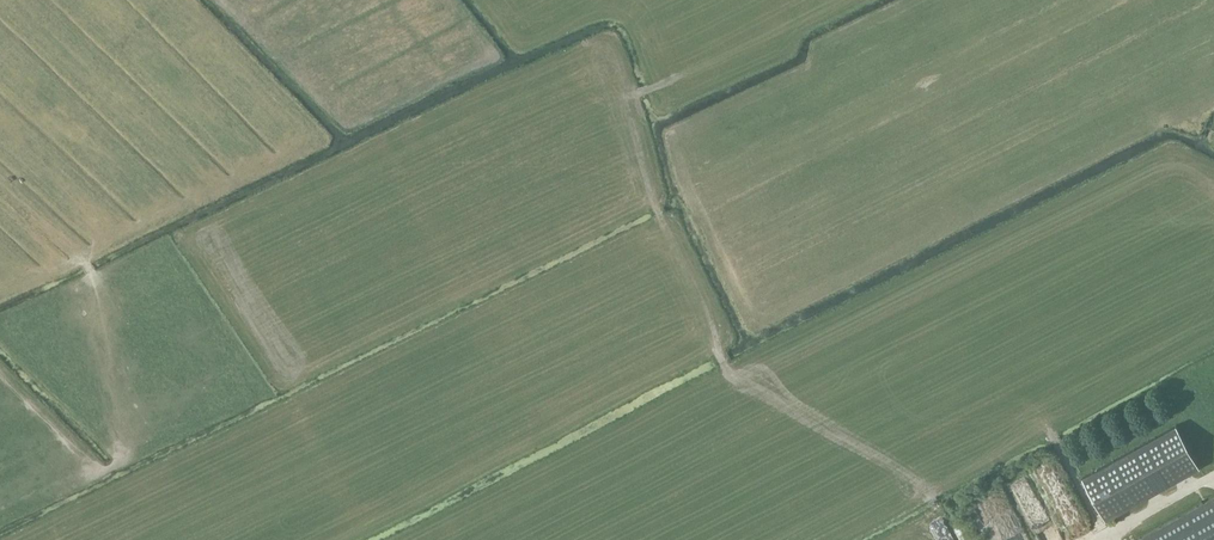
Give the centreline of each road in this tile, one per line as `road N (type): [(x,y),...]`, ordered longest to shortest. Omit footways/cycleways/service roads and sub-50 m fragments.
road 1 (track): [(1213,198),(1190,179),(1157,179),(755,381),(733,380),(717,350),(725,328),(678,227),(659,216),(620,109),(837,0)]

